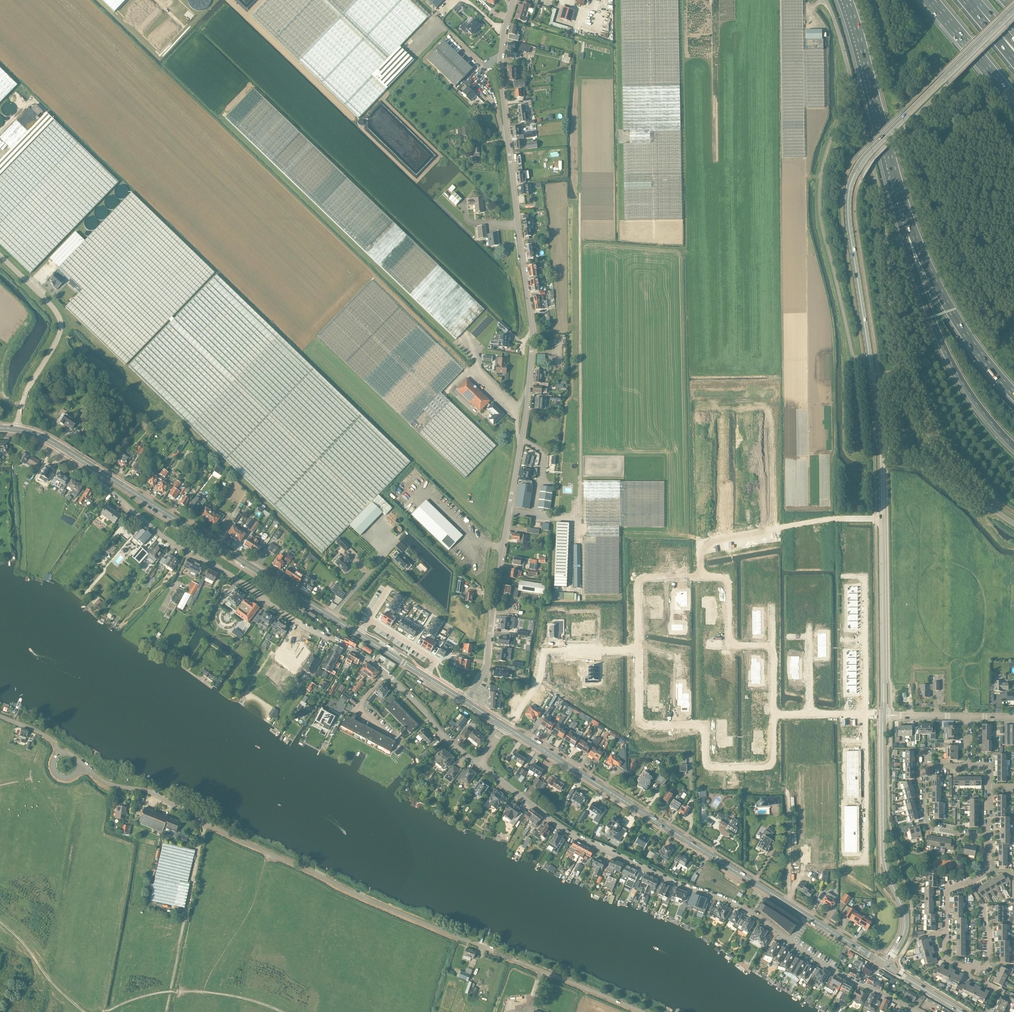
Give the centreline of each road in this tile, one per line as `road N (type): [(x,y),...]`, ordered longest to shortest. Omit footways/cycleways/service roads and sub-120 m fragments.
road 1 (tertiary): [(883,715),(880,443),(849,191),(867,154),(1013,9)]
road 2 (unclassified): [(466,701),(487,665),(532,347),(501,75),(514,0)]
road 3 (unclassified): [(642,1011),(347,889),(83,767)]
road 4 (tertiary): [(466,701),(96,469)]
road 5 (residential): [(789,943),(734,904),(557,826),(479,765)]
road 6 (residential): [(386,674),(162,536),(96,469)]
road 7 (tertiary): [(807,916),(509,728)]
road 8 (residential): [(638,649),(643,577),(726,579),(730,641),(764,645),(773,654),(774,713)]
road 9 (residential): [(774,713),(767,766),(708,766),(700,727),(638,721),(638,649)]
road 10 (track): [(580,478),(580,194)]
road 11 (tertiary): [(886,965),(905,927),(884,856),(883,715)]
road 12 (motorway): [(912,231),(920,286),(947,355),(1013,446)]
road 13 (motorway): [(847,0),(912,231)]
road 14 (motorway): [(912,231),(951,311),(1013,393)]
road 15 (unclassified): [(821,176),(835,131),(858,105),(826,0)]
road 16 (residential): [(509,728),(538,680),(543,649),(638,649)]
road 17 (residential): [(919,1011),(789,943)]
road 18 (unclassified): [(46,299),(61,332),(27,389),(16,430)]
road 19 (residential): [(866,853),(864,715)]
road 20 (residential): [(864,715),(864,578)]
road 21 (motorway): [(930,0),(1013,101)]
road 22 (residential): [(479,765),(386,674)]
road 23 (residential): [(987,837),(931,829),(925,767)]

